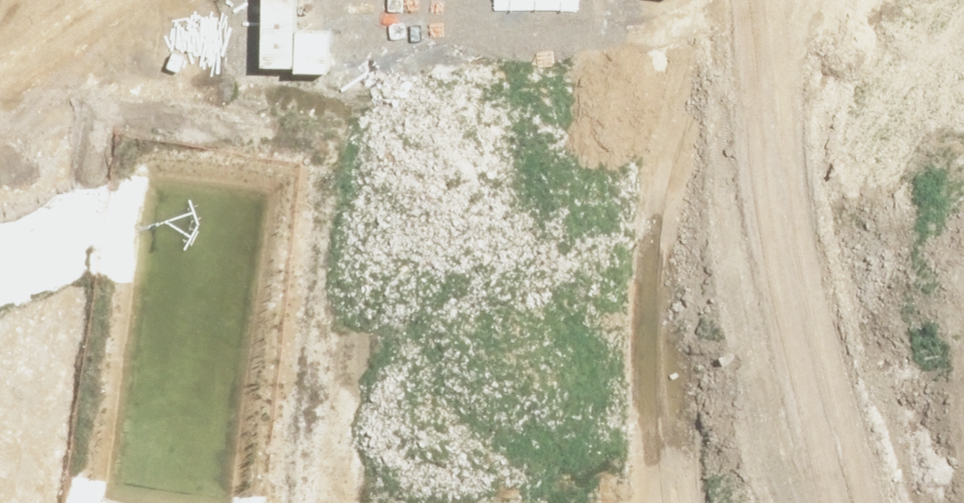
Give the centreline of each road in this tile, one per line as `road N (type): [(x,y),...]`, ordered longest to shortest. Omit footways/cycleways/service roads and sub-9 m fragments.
road 1 (residential): [(963,439),(432,389),(347,366)]
road 2 (residential): [(462,199),(963,255)]
road 3 (residential): [(347,366),(327,301),(337,239),(387,209),(462,199)]
road 4 (residential): [(487,0),(462,199)]
road 5 (residential): [(347,366),(268,424),(257,502)]

